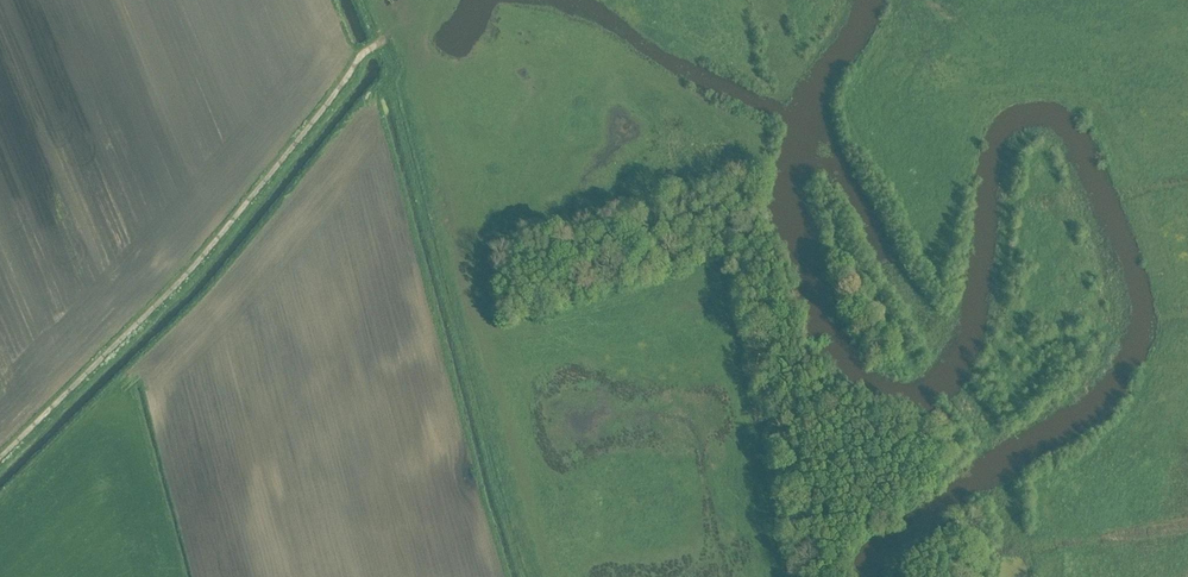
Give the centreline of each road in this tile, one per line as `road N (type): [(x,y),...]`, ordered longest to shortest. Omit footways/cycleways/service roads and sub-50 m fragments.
road 1 (track): [(400,25),(181,283),(0,459)]

